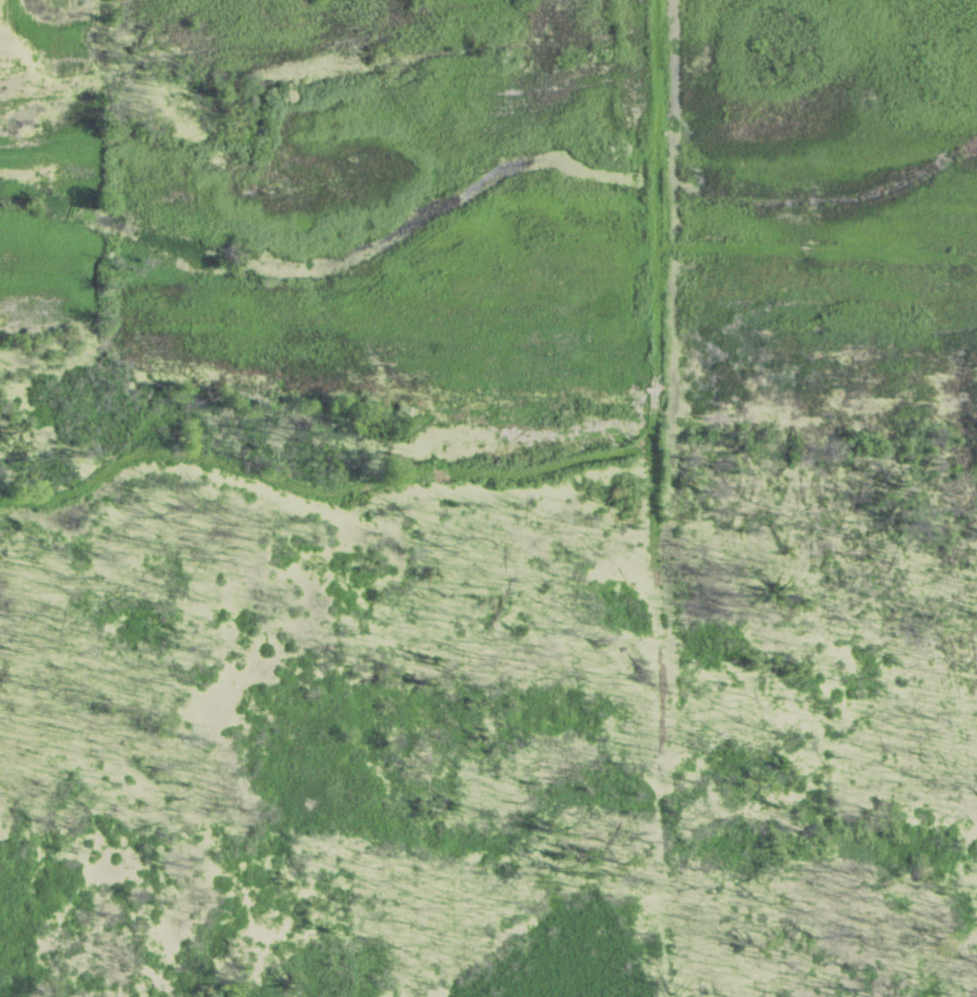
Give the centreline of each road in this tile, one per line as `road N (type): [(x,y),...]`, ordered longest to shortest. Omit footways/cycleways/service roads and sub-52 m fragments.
road 1 (residential): [(0,503),(196,452),(282,489),(348,502),(434,476),(561,473),(596,458),(655,384),(663,311),(653,0)]

